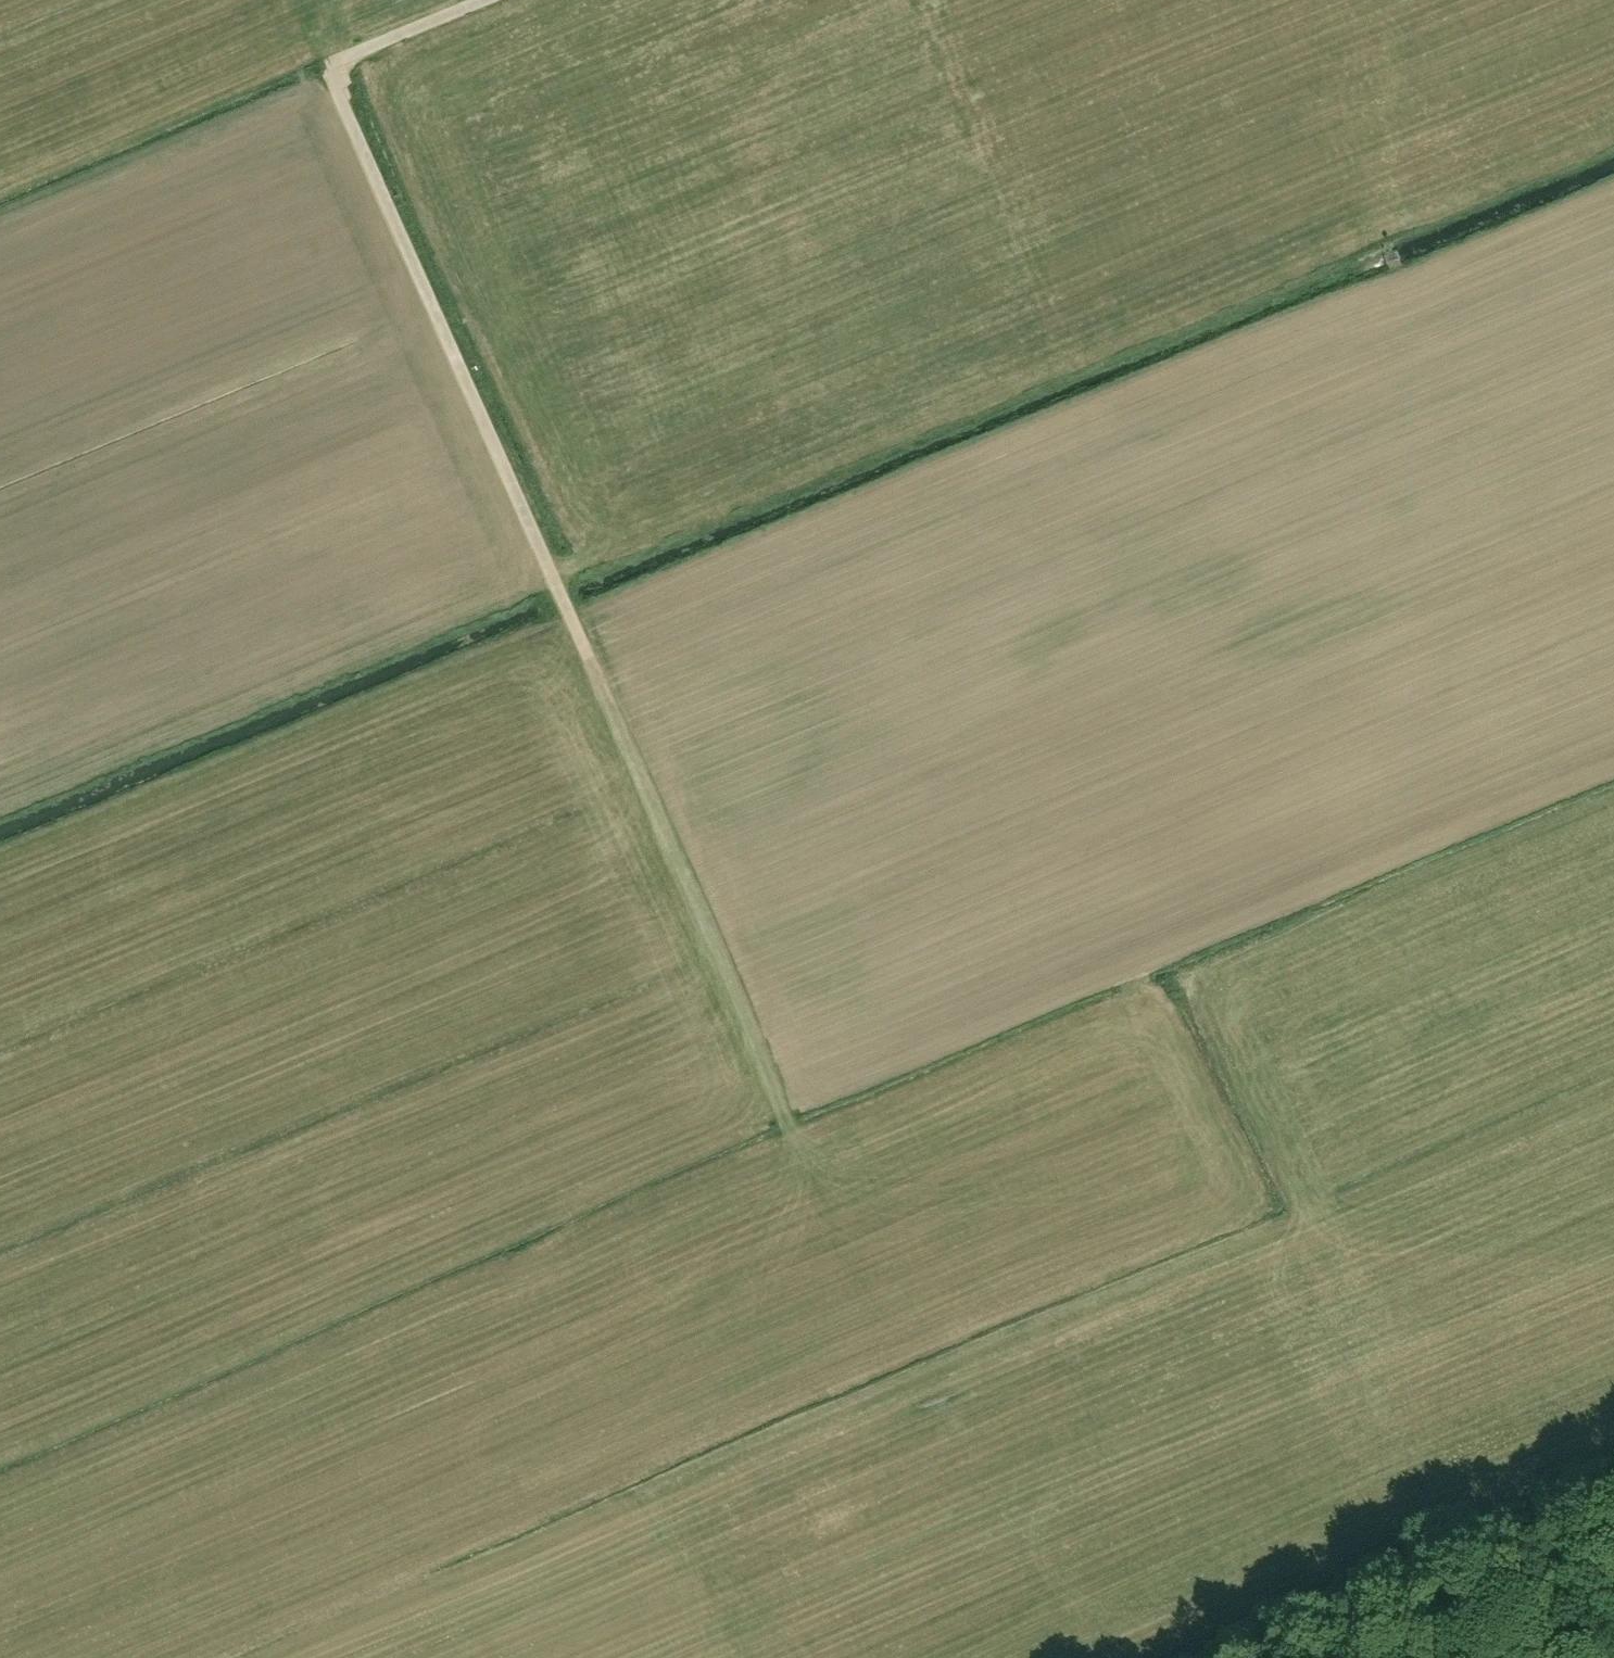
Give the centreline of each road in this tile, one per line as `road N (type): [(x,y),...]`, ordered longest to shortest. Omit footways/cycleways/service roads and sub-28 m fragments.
road 1 (track): [(646,1174),(1297,901),(1285,939),(1234,963)]
road 2 (track): [(1297,901),(1613,768)]

